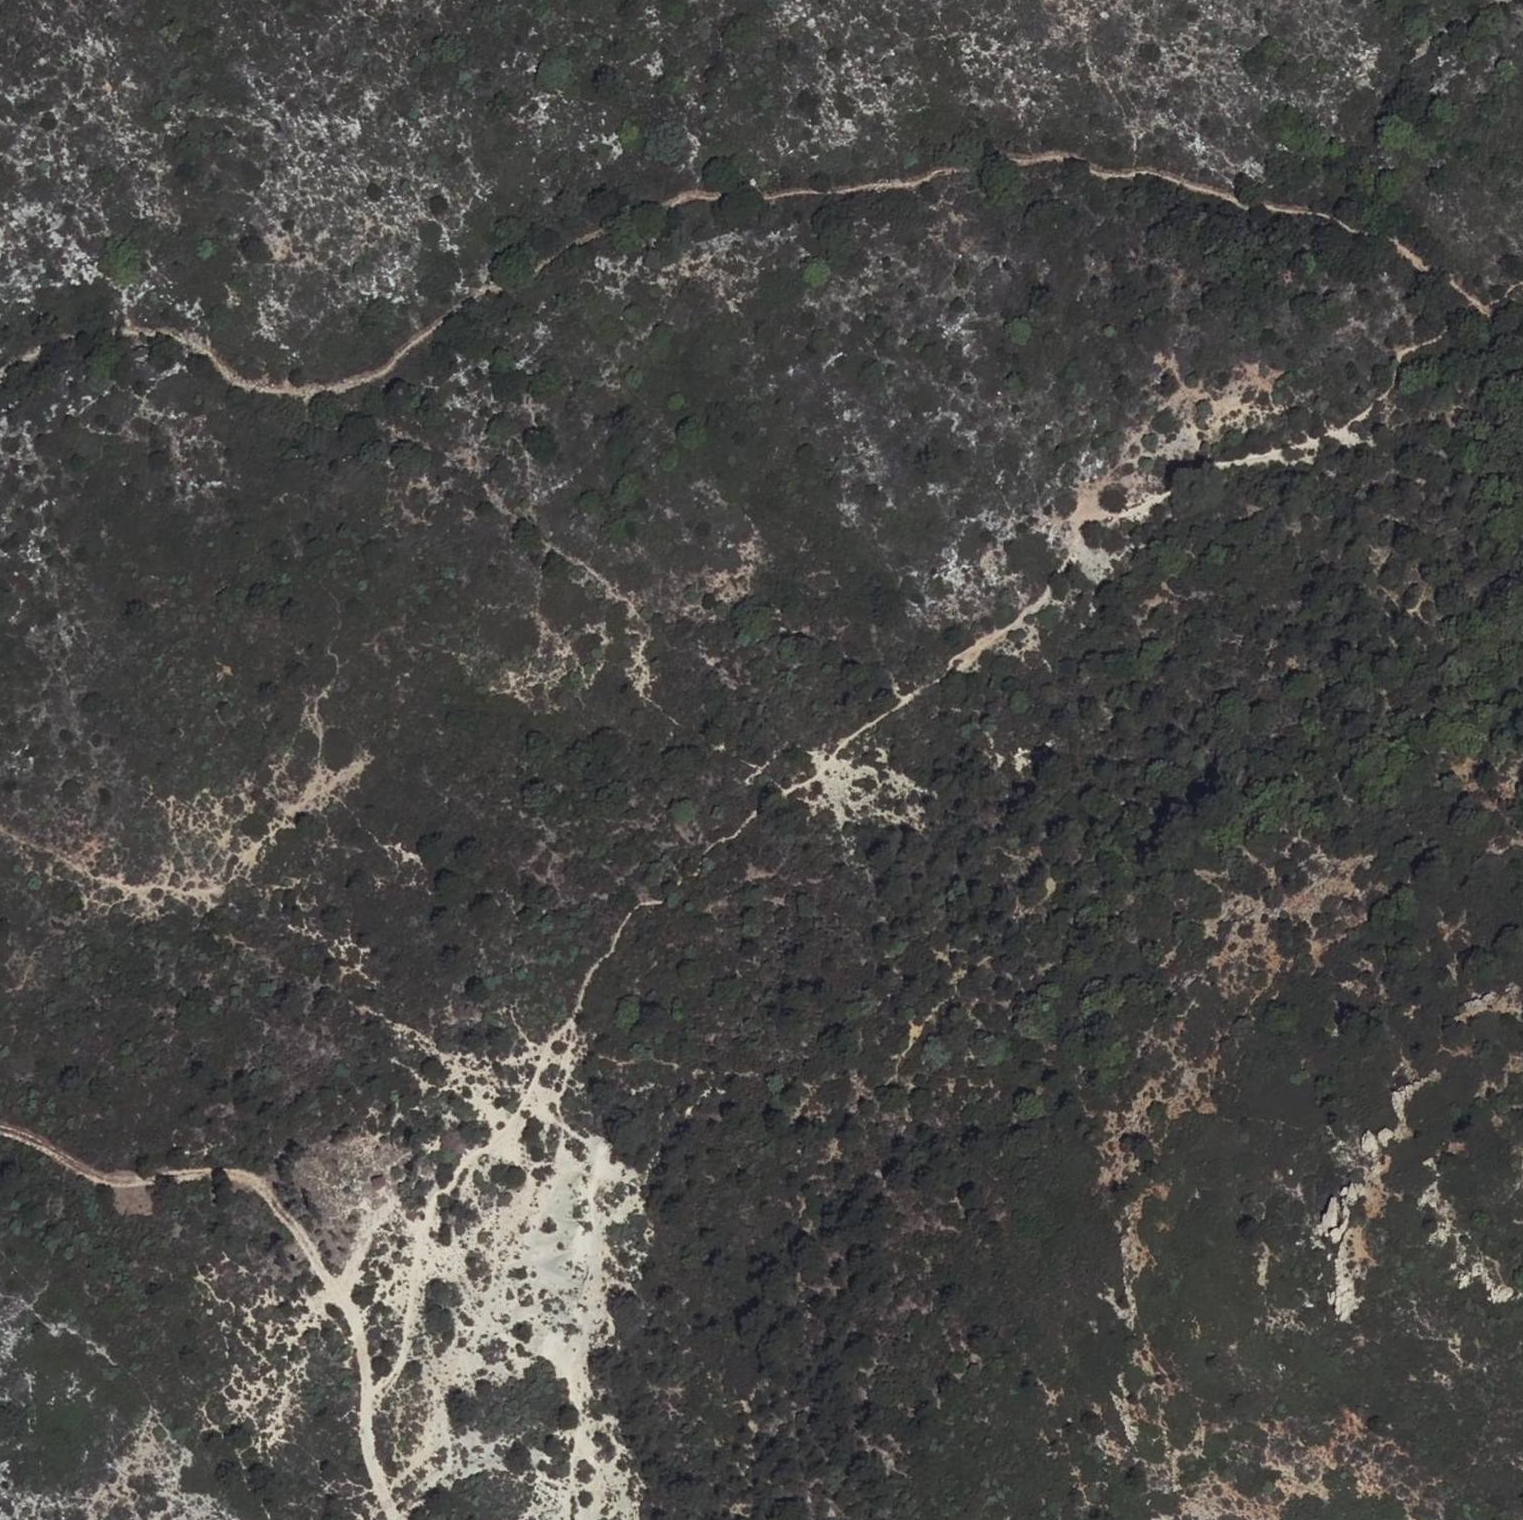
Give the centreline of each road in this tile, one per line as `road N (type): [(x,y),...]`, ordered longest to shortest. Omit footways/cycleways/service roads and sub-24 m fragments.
road 1 (track): [(394,1519),(368,1452),(361,1324),(253,1177),(107,1179),(26,1136),(0,1131)]

